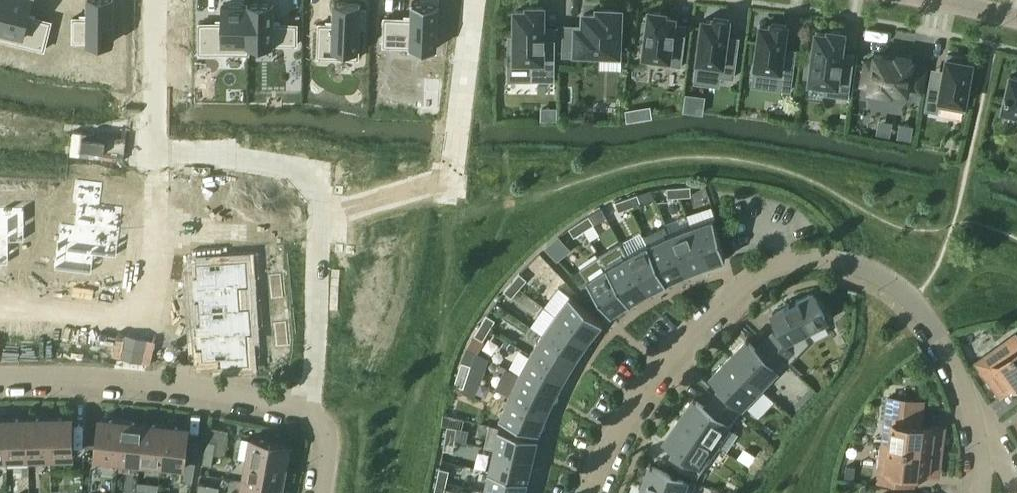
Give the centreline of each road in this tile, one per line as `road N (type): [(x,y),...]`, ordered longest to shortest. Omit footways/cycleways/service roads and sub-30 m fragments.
road 1 (residential): [(588,492),(615,431),(661,363),(747,284),(802,261),(869,269),(903,287),(937,331),(980,420)]
road 2 (residential): [(158,0),(148,319)]
road 3 (residential): [(322,492),(330,432),(316,414),(137,381)]
road 4 (residential): [(148,319),(0,312)]
road 5 (residential): [(137,381),(0,379)]

